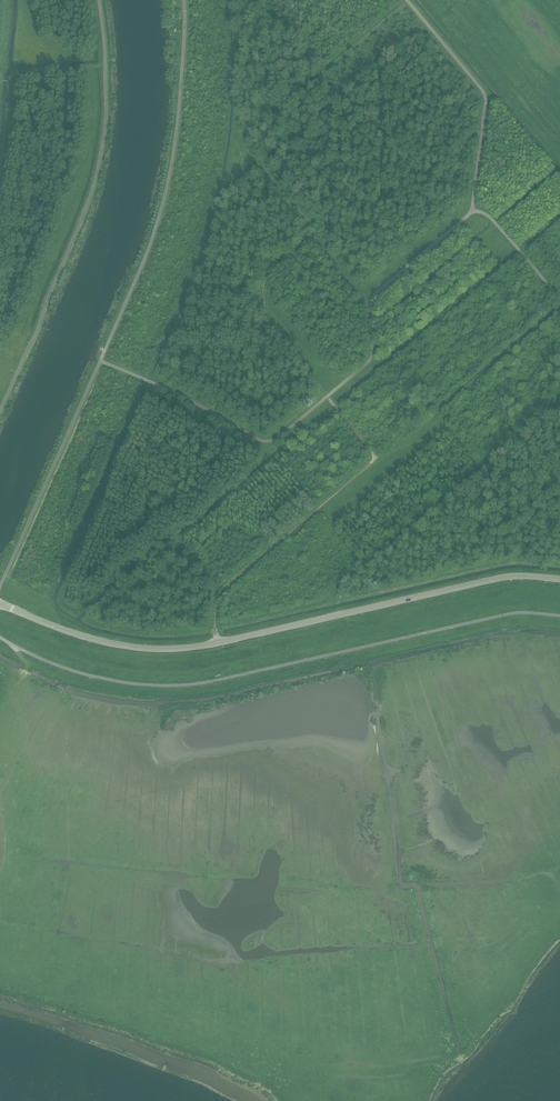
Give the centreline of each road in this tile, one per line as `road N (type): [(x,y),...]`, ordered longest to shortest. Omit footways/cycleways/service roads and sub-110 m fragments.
road 1 (tertiary): [(0,604),(89,638),(174,648),(508,576),(559,579)]

